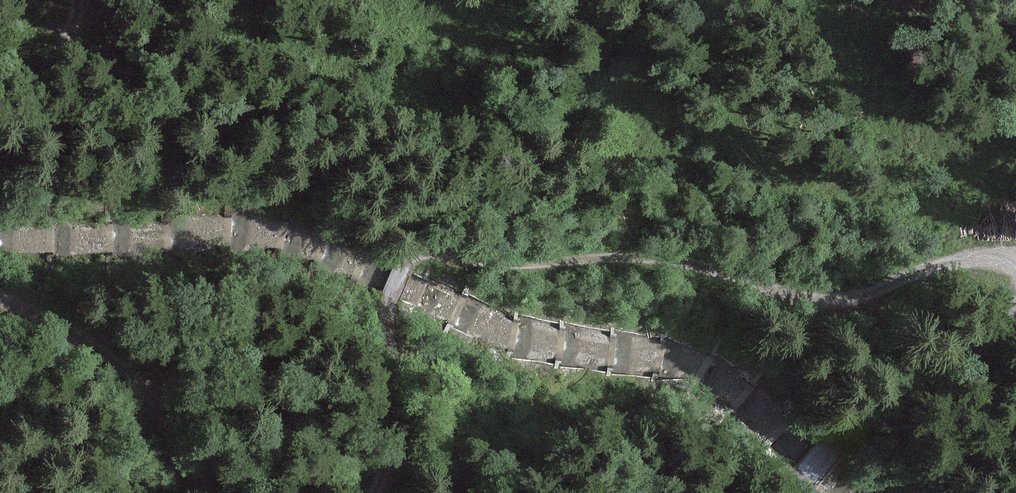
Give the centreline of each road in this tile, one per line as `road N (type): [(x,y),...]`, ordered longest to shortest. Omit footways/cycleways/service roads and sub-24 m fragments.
road 1 (track): [(1015,255),(972,253),(852,299),(801,296),(672,261),(596,257),(511,267),(418,255),(384,307),(405,414),(385,492)]
road 2 (track): [(204,492),(167,407),(86,330),(0,308)]
road 3 (track): [(811,492),(808,483),(835,451),(1015,301)]
road 4 (track): [(0,162),(53,76),(54,0)]

